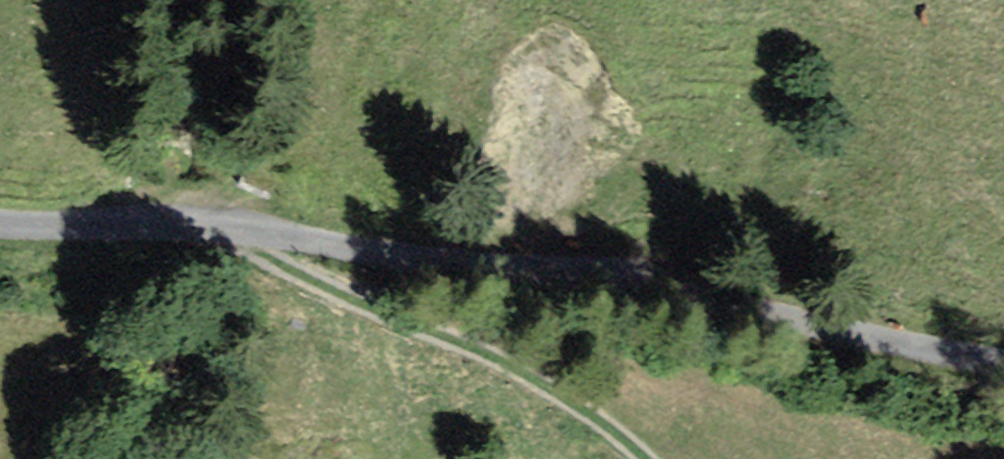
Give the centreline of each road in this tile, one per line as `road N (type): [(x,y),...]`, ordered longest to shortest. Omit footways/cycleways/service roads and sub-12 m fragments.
road 1 (unclassified): [(1003,366),(839,336),(635,284),(417,261),(277,236),(0,226)]
road 2 (track): [(244,233),(272,259),(323,287),(502,362),(575,403),(646,458)]

